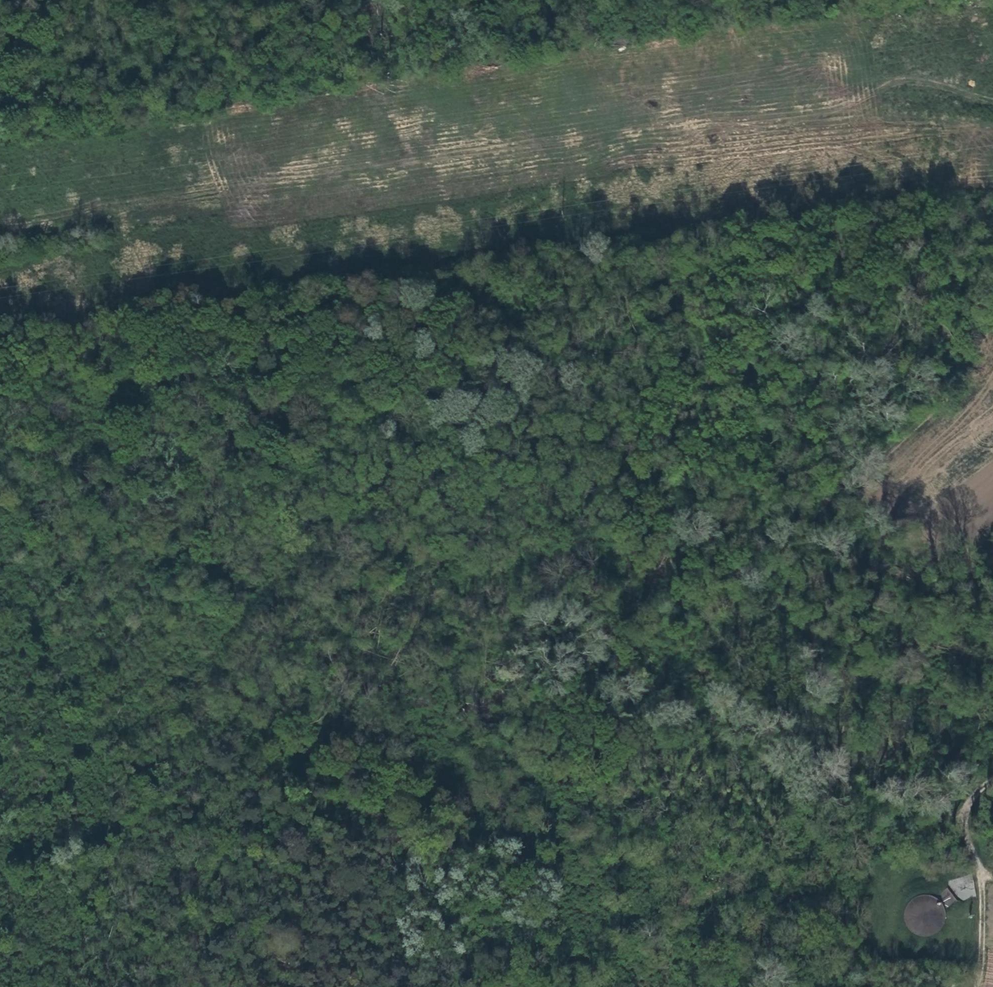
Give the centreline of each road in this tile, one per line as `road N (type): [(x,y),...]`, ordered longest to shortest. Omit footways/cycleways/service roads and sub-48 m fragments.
road 1 (track): [(860,820),(945,815),(981,882),(992,881)]

